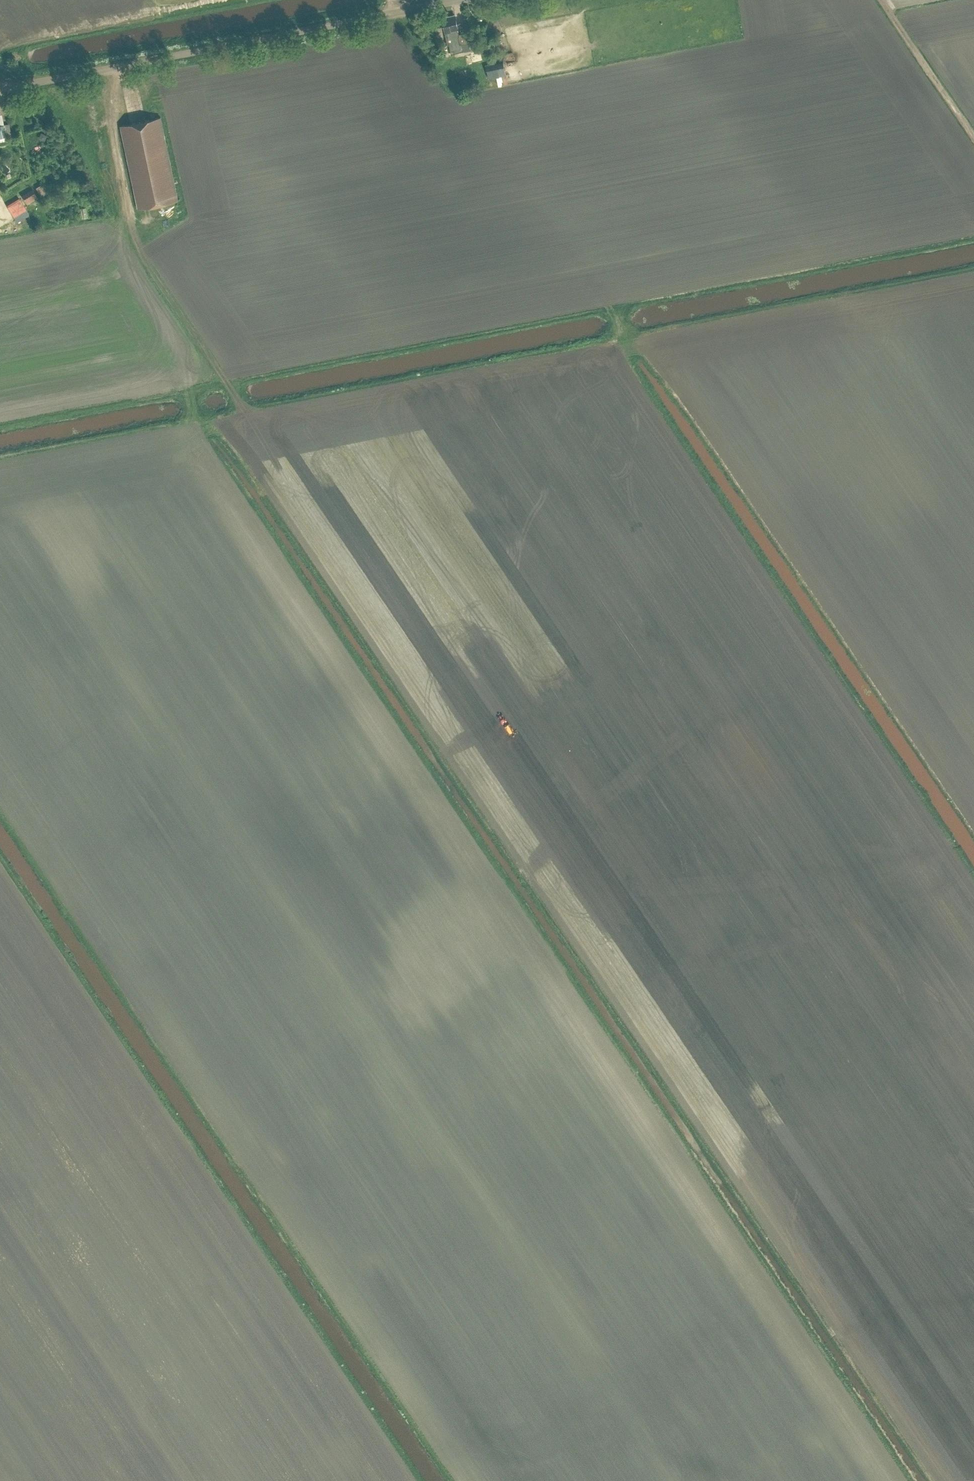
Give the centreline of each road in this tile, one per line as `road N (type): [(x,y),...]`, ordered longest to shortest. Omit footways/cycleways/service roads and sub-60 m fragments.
road 1 (unclassified): [(0,88),(455,0)]

